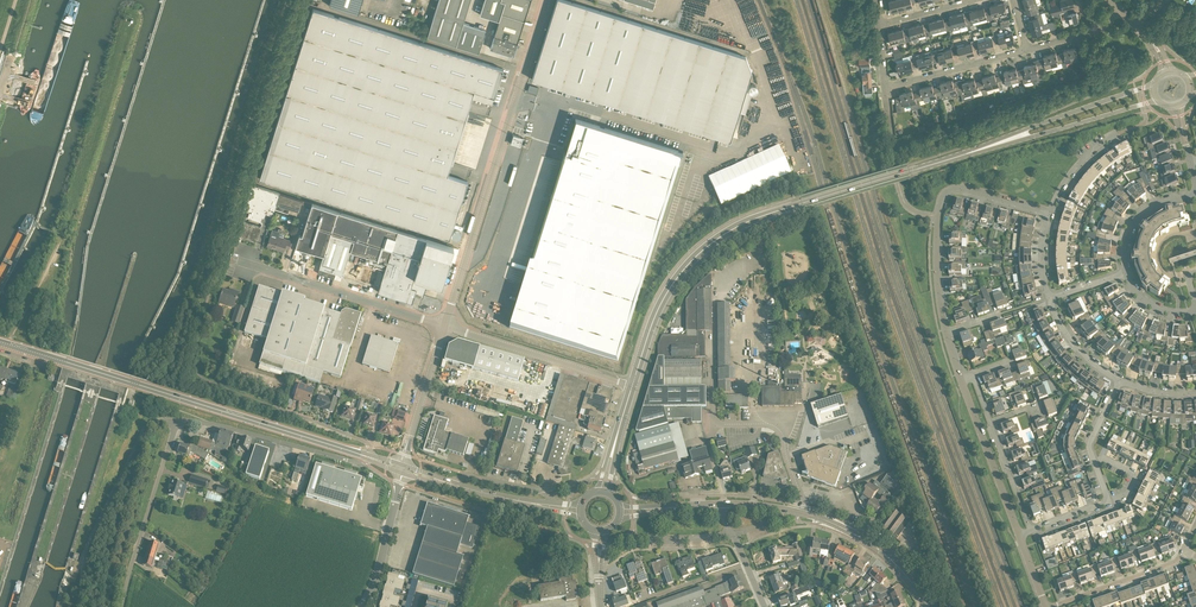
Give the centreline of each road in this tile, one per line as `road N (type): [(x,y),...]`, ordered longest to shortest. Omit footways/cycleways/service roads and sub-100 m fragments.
road 1 (tertiary): [(632,386),(663,299),(722,236),(966,154)]
road 2 (residential): [(122,606),(178,423),(224,427),(358,463),(367,457)]
road 3 (tertiary): [(367,457),(0,343)]
road 4 (unclassified): [(444,326),(548,0)]
road 5 (residential): [(1047,215),(962,190),(943,197),(937,268),(946,333)]
road 6 (residential): [(444,326),(229,259)]
road 7 (tertiary): [(1155,84),(966,154)]
road 8 (tertiary): [(966,154),(1159,102)]
road 9 (unclassified): [(444,326),(632,386)]
road 10 (residential): [(1019,537),(962,381)]
road 11 (tertiary): [(928,606),(880,551),(800,513)]
road 12 (residential): [(402,469),(444,326)]
road 13 (residential): [(800,513),(780,428),(719,427)]
road 14 (residential): [(885,89),(1028,50)]
road 15 (residential): [(1052,606),(1173,564),(1185,550)]
road 16 (tertiary): [(361,606),(381,561),(402,469)]
road 17 (residential): [(1126,275),(1124,247),(1141,217),(1195,195)]

